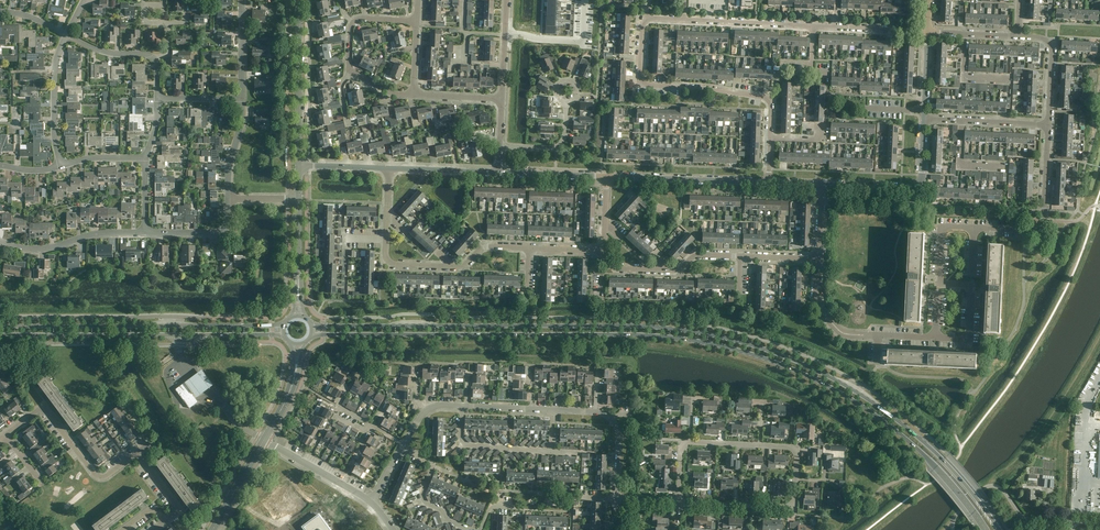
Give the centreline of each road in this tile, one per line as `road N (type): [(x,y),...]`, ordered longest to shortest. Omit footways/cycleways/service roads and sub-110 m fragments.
road 1 (secondary): [(1000,529),(943,460),(882,409),(748,344),(648,327),(311,325)]
road 2 (secondary): [(311,337),(646,335),(759,356),(826,385),(890,426),(985,529)]
road 3 (residential): [(974,228),(942,227),(939,283),(972,285),(964,339),(840,332),(816,302),(818,259)]
road 4 (secondary): [(0,336),(285,337)]
road 5 (secondary): [(284,325),(0,326)]
road 6 (residential): [(768,182),(770,101),(642,84),(647,18)]
road 7 (residential): [(685,20),(928,33)]
road 8 (residential): [(528,249),(485,247),(459,267),(390,262),(388,168)]
road 9 (residential): [(818,259),(697,255),(679,270),(607,266)]
road 10 (unclassified): [(1099,523),(1027,519),(991,486),(961,510),(953,529)]
road 11 (residential): [(9,434),(43,405),(97,476),(137,454)]
road 12 (residential): [(974,228),(1041,226),(1048,125)]
road 13 (tertiary): [(299,166),(300,0)]
road 14 (tertiary): [(768,182),(607,176)]
road 15 (residential): [(146,233),(98,233),(47,250),(0,242)]
road 16 (residential): [(61,166),(54,68),(66,35)]
road 17 (residential): [(552,451),(465,445),(462,406)]
road 18 (unclassified): [(373,501),(263,442)]
road 19 (residential): [(1048,125),(924,119)]
road 20 (residential): [(469,529),(424,504),(429,464),(401,449)]

